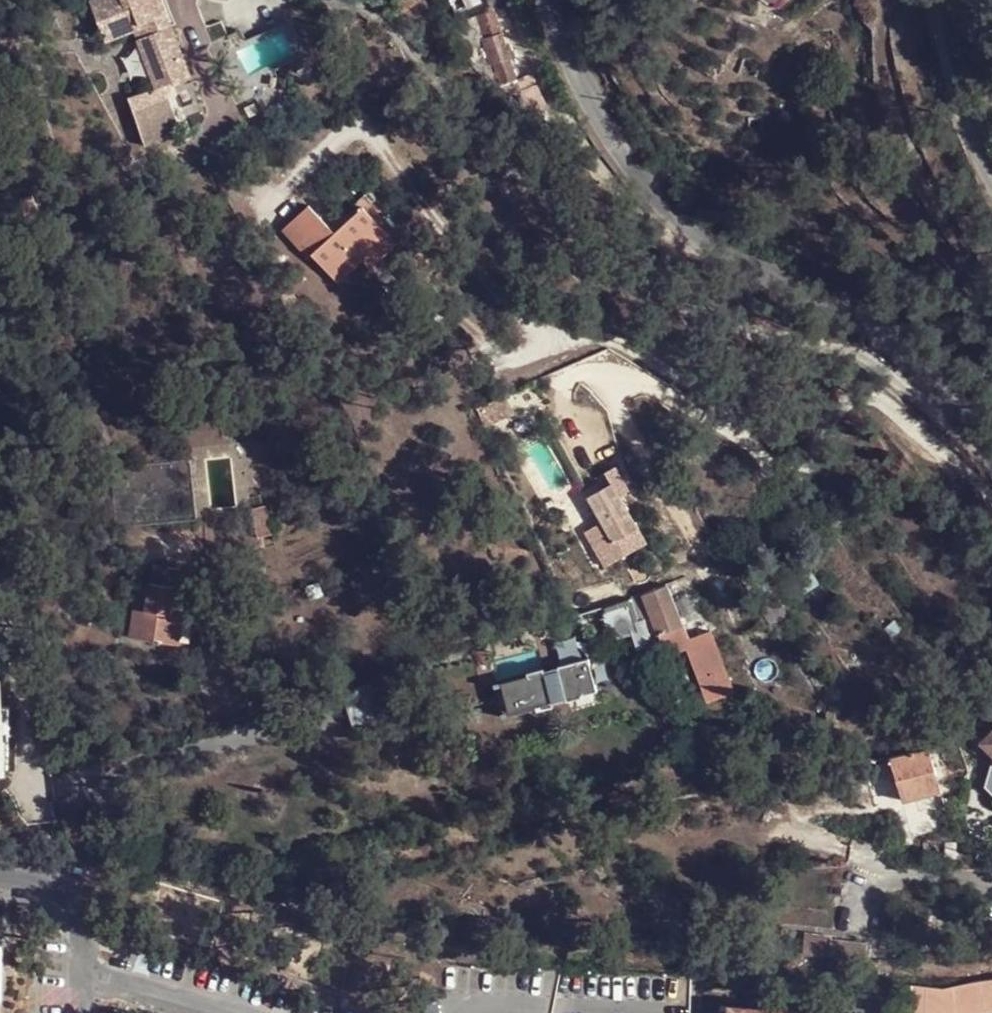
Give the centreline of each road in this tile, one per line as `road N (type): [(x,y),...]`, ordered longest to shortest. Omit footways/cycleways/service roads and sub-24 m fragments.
road 1 (unclassified): [(991,467),(922,367),(894,344),(722,250),(684,220),(606,120),(548,0)]
road 2 (residential): [(0,624),(20,629),(24,643),(38,805)]
road 3 (residential): [(991,185),(930,0)]
road 4 (residential): [(87,966),(236,1012)]
road 5 (residential): [(0,869),(63,887),(86,923),(87,966)]

